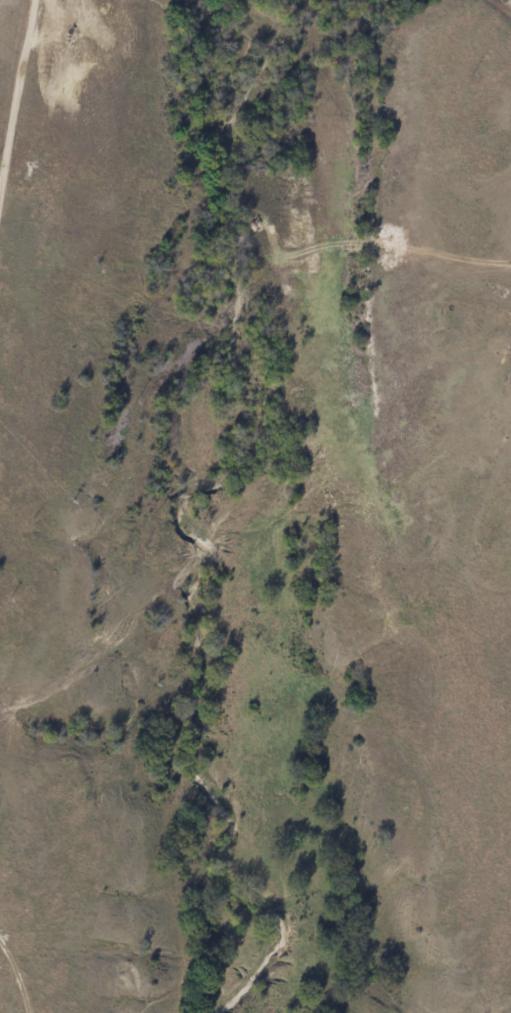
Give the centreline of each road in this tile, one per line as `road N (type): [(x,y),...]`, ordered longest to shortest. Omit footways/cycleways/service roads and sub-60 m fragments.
road 1 (track): [(0,213),(33,0)]

